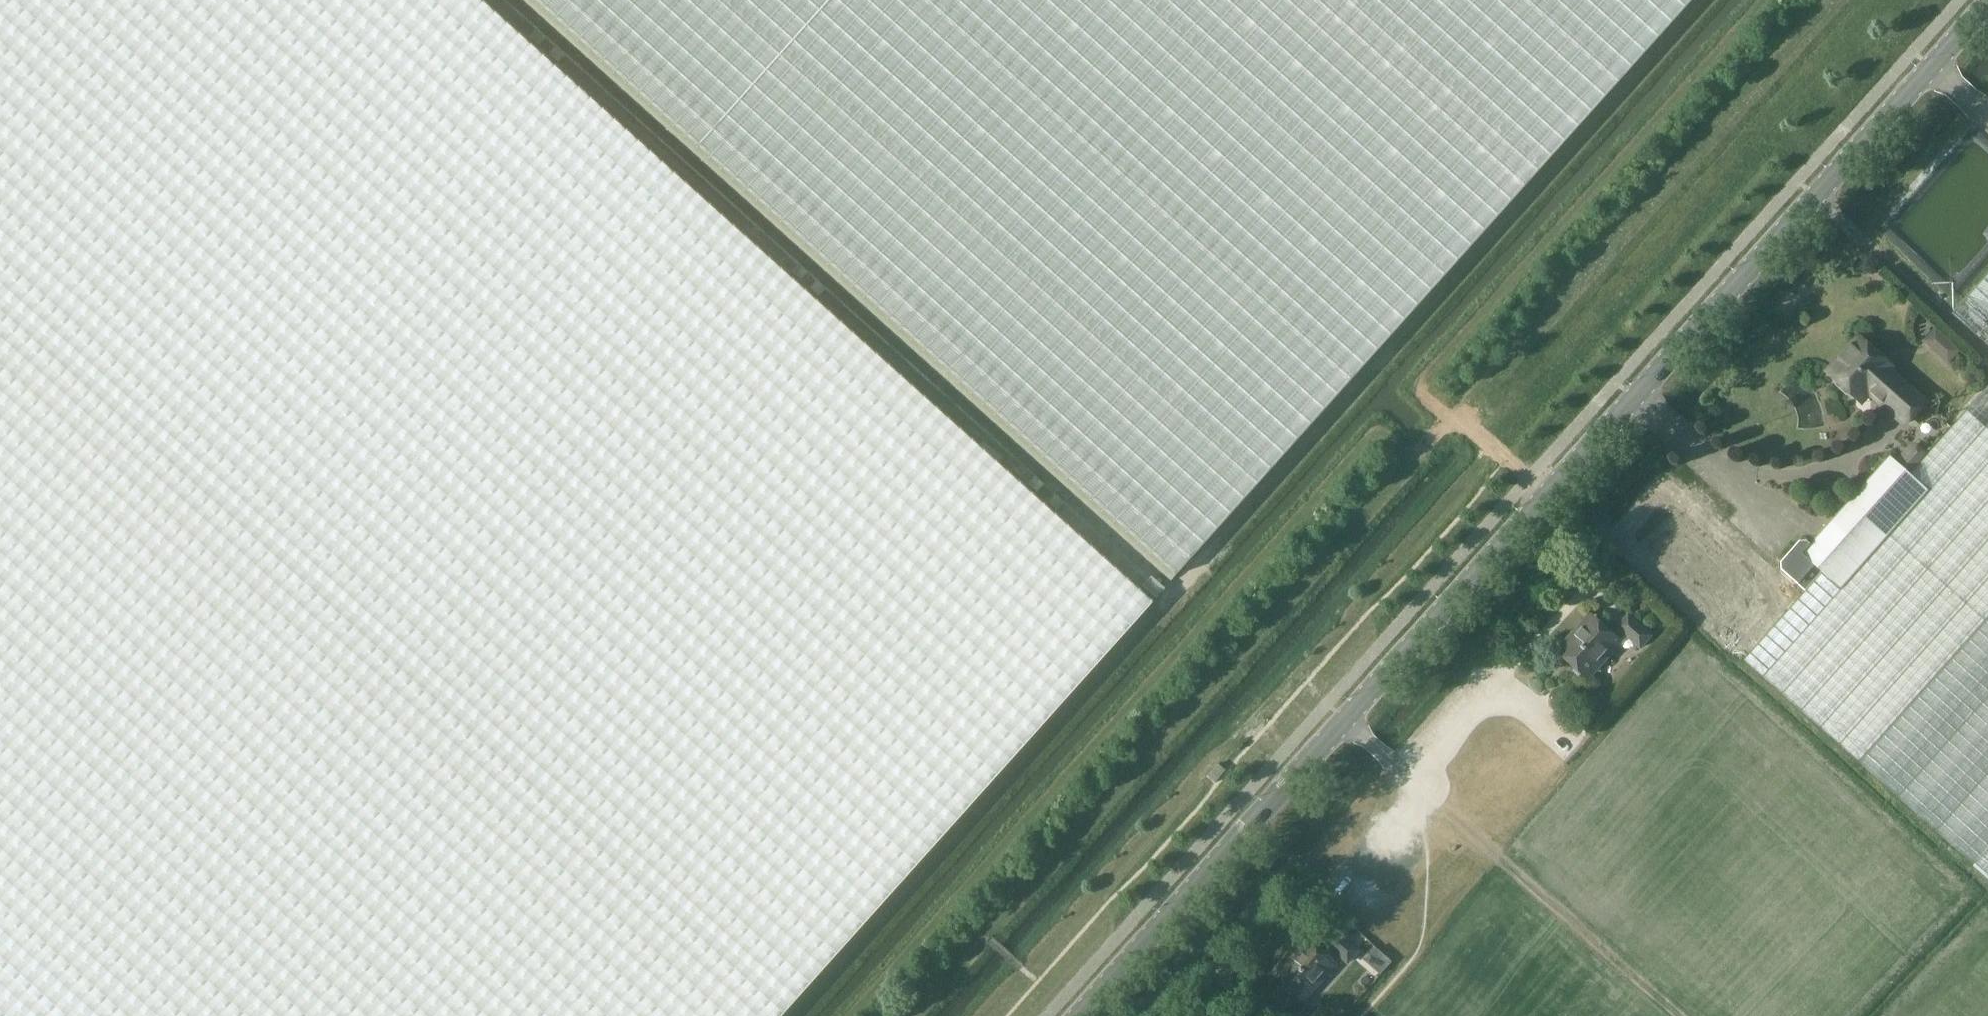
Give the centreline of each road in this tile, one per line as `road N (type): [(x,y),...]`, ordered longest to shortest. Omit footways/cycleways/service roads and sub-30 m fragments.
road 1 (tertiary): [(1086,1015),(1987,8)]
road 2 (track): [(1432,799),(1413,780),(1352,889)]
road 3 (track): [(1413,780),(1496,687)]

